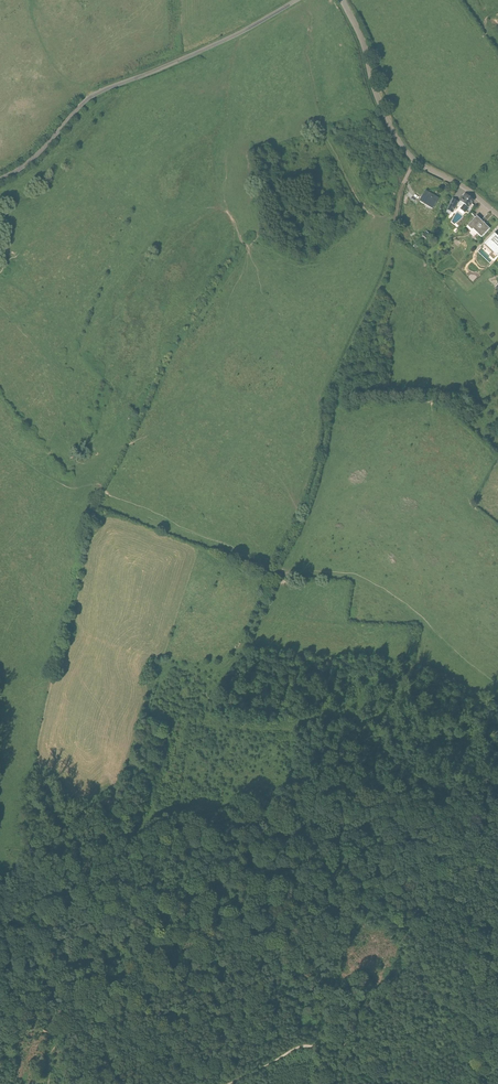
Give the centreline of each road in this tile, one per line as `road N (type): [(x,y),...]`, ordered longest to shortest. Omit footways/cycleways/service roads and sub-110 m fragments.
road 1 (unclassified): [(0,179),(35,157),(96,94),(297,0)]
road 2 (unclassified): [(497,218),(404,148),(343,0)]
road 3 (track): [(405,178),(387,265),(334,382),(343,418)]
road 4 (track): [(0,887),(77,819),(121,792)]
road 5 (track): [(381,1009),(408,972),(497,961)]
road 6 (track): [(497,1032),(425,1001),(381,1009)]

